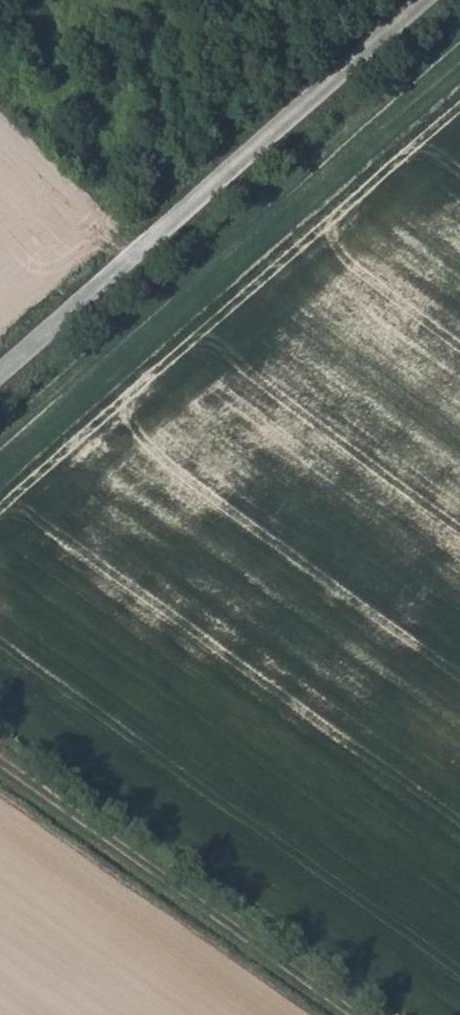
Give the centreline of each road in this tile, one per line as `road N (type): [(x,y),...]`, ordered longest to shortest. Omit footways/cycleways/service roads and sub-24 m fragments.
road 1 (unclassified): [(0,375),(427,0)]
road 2 (track): [(0,763),(350,1014)]

